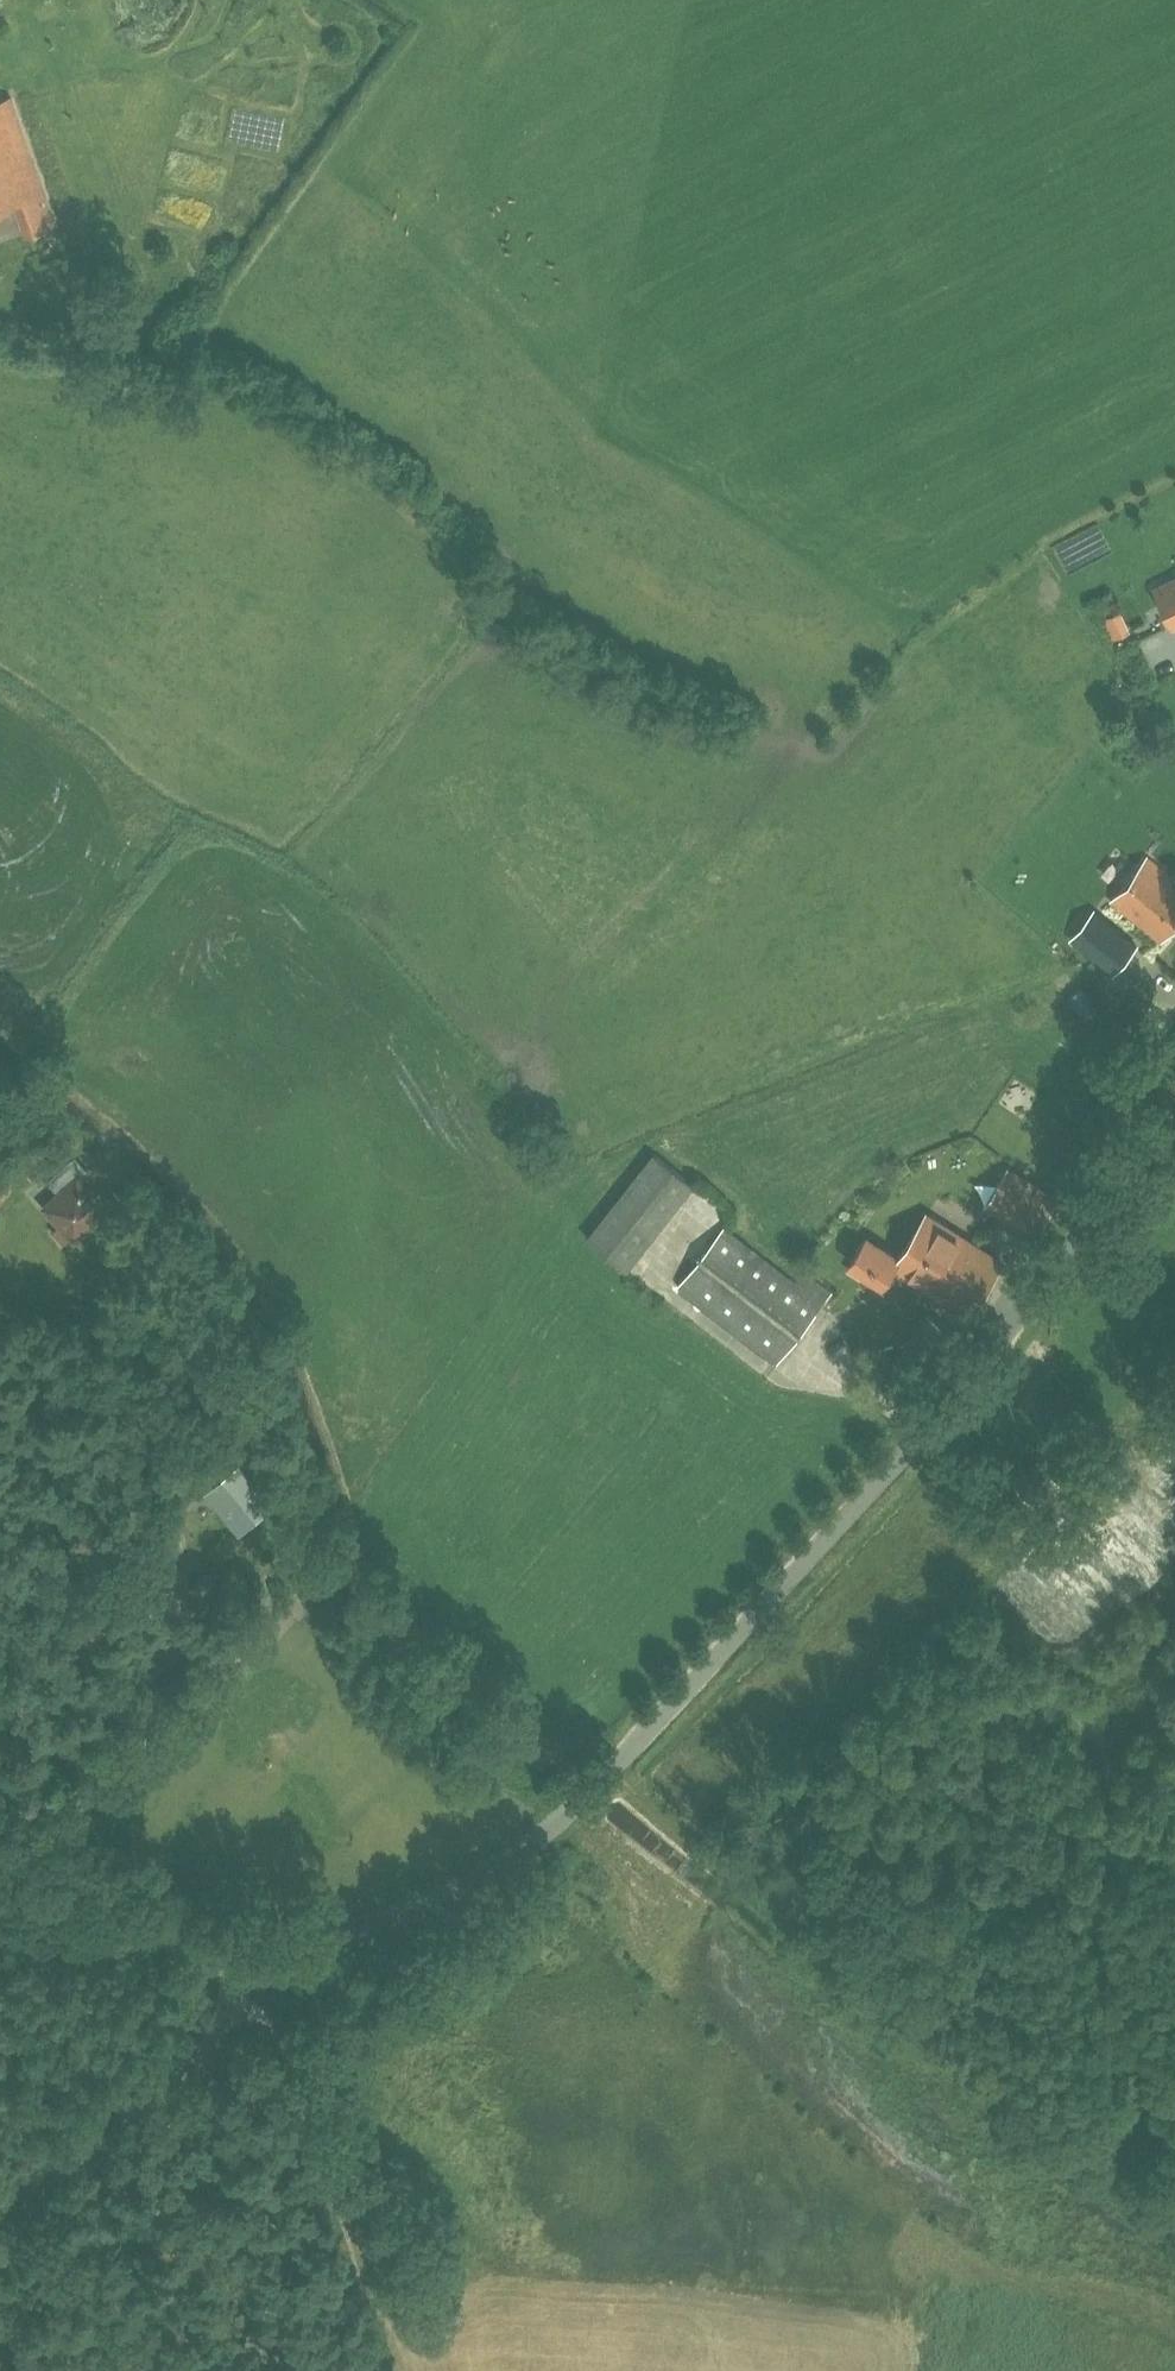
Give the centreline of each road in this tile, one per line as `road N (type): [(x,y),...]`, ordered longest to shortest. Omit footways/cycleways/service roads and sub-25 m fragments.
road 1 (unclassified): [(228,1936),(328,1934),(395,1918),(463,1890),(556,1822),(912,1449),(1174,1112)]
road 2 (track): [(1140,2204),(608,1773)]
road 3 (unclassified): [(0,2212),(204,2054),(224,2009),(228,1936)]
road 4 (unclassified): [(228,1936),(0,1909)]

